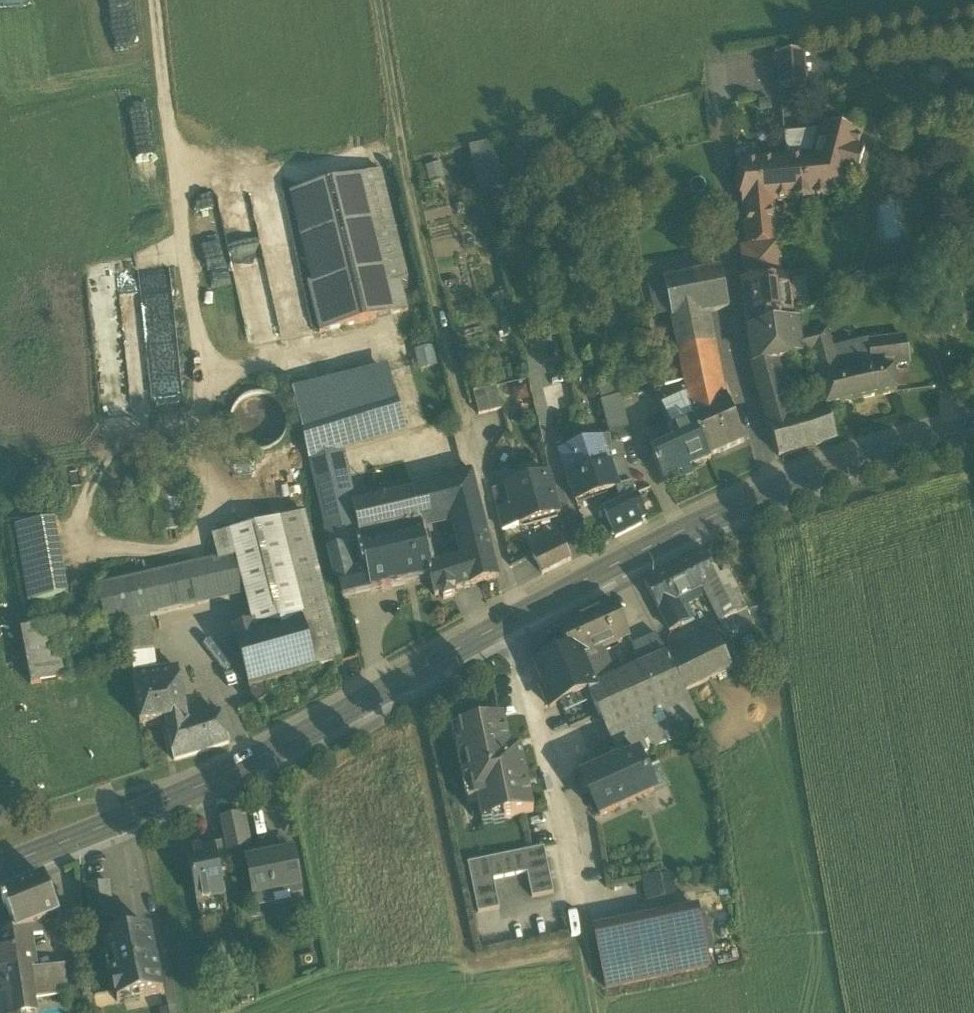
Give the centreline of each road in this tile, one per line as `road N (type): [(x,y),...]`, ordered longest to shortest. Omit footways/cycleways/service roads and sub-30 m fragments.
road 1 (secondary): [(0,866),(257,760),(679,532),(846,465),(973,430)]
road 2 (track): [(518,616),(412,207),(378,0)]
road 3 (track): [(154,0),(202,438)]

